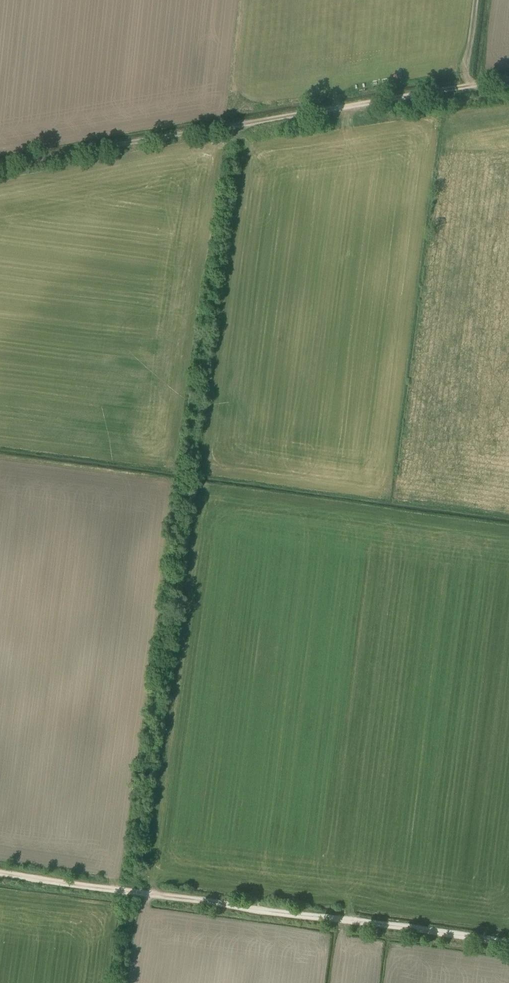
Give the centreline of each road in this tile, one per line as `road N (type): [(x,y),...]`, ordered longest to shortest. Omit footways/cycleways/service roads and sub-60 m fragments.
road 1 (track): [(508,81),(0,167)]
road 2 (track): [(0,875),(508,943)]

